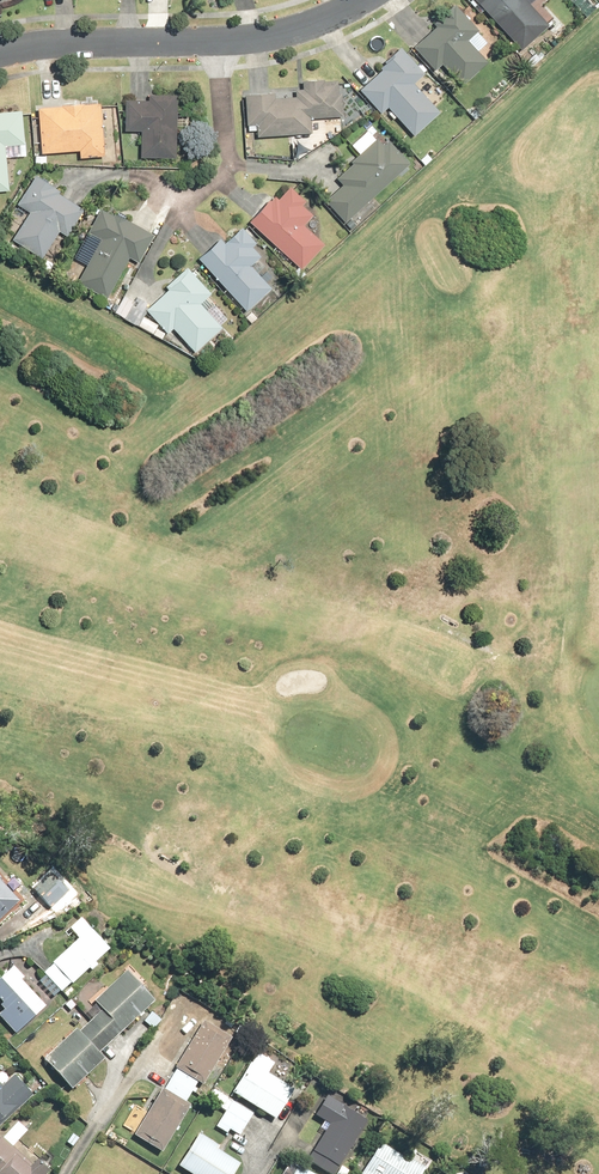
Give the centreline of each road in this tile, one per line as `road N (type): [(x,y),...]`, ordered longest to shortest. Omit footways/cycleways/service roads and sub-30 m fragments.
road 1 (residential): [(0,53),(38,44),(230,41),(308,28),(368,0)]

